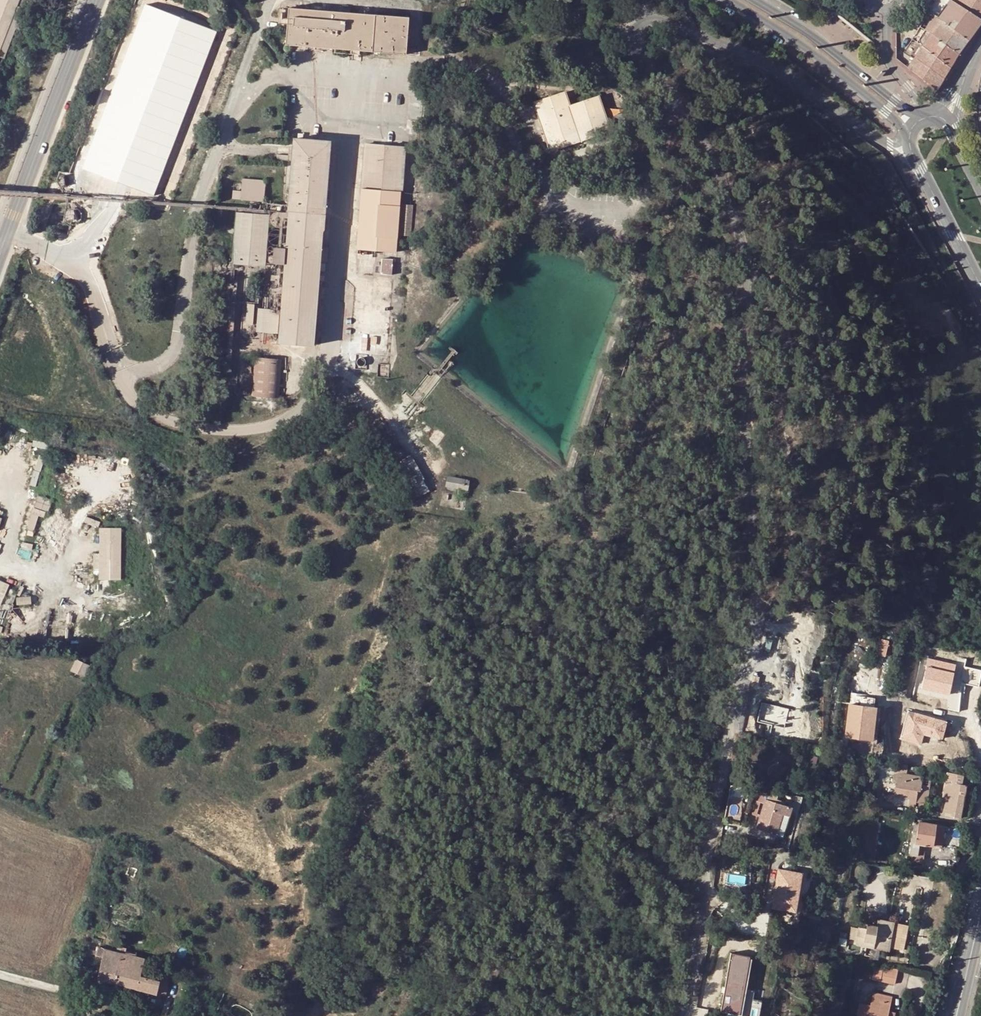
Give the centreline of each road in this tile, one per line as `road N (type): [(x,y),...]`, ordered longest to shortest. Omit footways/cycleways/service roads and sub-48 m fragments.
road 1 (unclassified): [(686,1015),(754,601),(744,253),(719,169),(689,110),(637,58),(631,35),(651,20),(717,42),(788,76),(891,145)]
road 2 (track): [(643,22),(644,32),(747,118),(765,161),(796,186),(802,204),(800,217),(768,247),(766,284),(786,341),(768,410),(799,454),(786,555),(754,598)]
road 3 (secondary): [(98,0),(0,254)]
road 4 (secondary): [(720,0),(803,49),(908,132)]
road 5 (secondary): [(917,120),(811,34),(749,0)]
road 6 (unclassified): [(0,974),(140,1015)]
road 7 (secondary): [(918,167),(980,288)]

